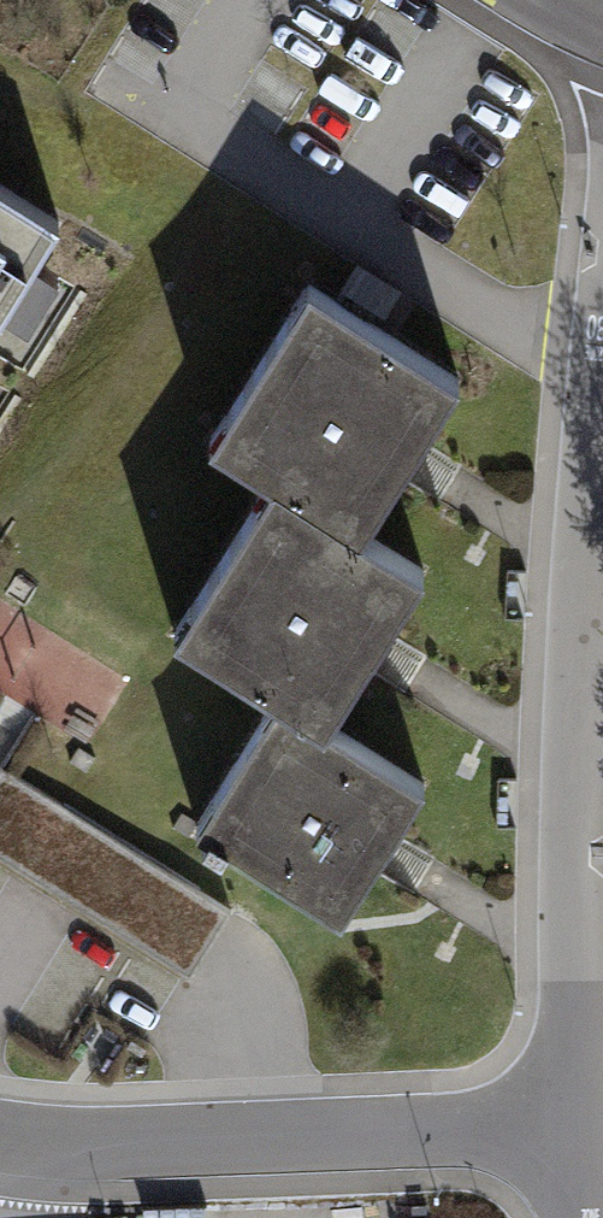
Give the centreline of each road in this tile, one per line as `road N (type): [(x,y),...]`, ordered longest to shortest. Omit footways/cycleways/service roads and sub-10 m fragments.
road 1 (unclassified): [(574,1125),(580,629),(602,385)]
road 2 (residential): [(0,1131),(151,1141),(574,1125)]

